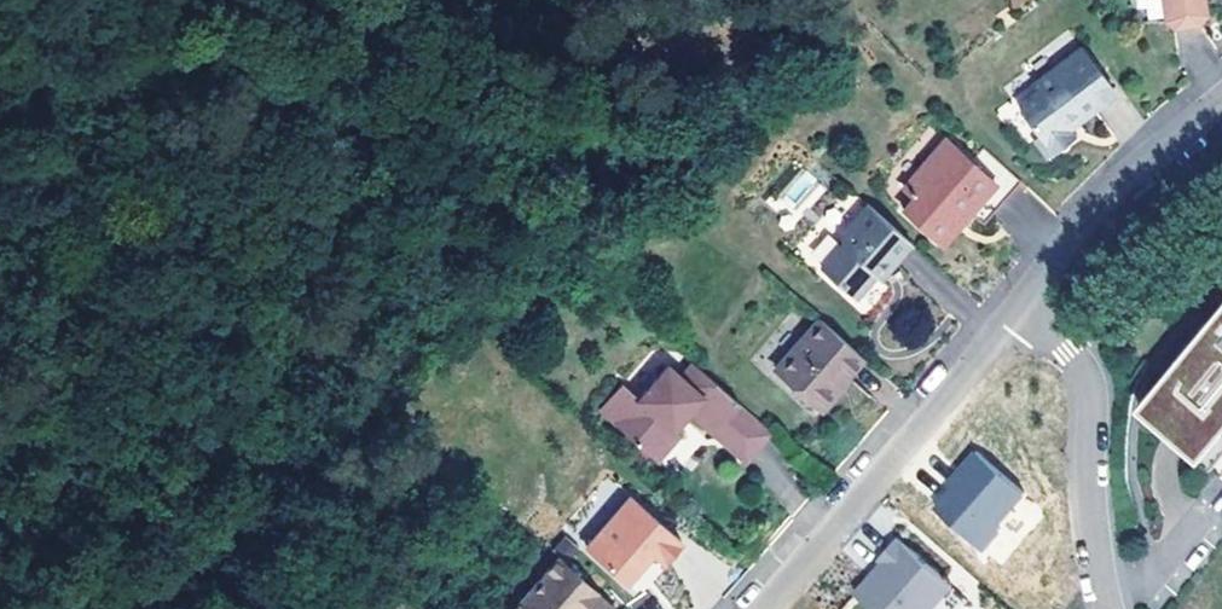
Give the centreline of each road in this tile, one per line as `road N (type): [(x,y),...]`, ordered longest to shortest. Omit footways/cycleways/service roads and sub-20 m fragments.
road 1 (residential): [(757,608),(1013,312)]
road 2 (residential): [(1106,608),(1085,492),(1084,385),(1065,354),(1013,312)]
road 3 (residential): [(1013,312),(1140,170),(1221,103)]

